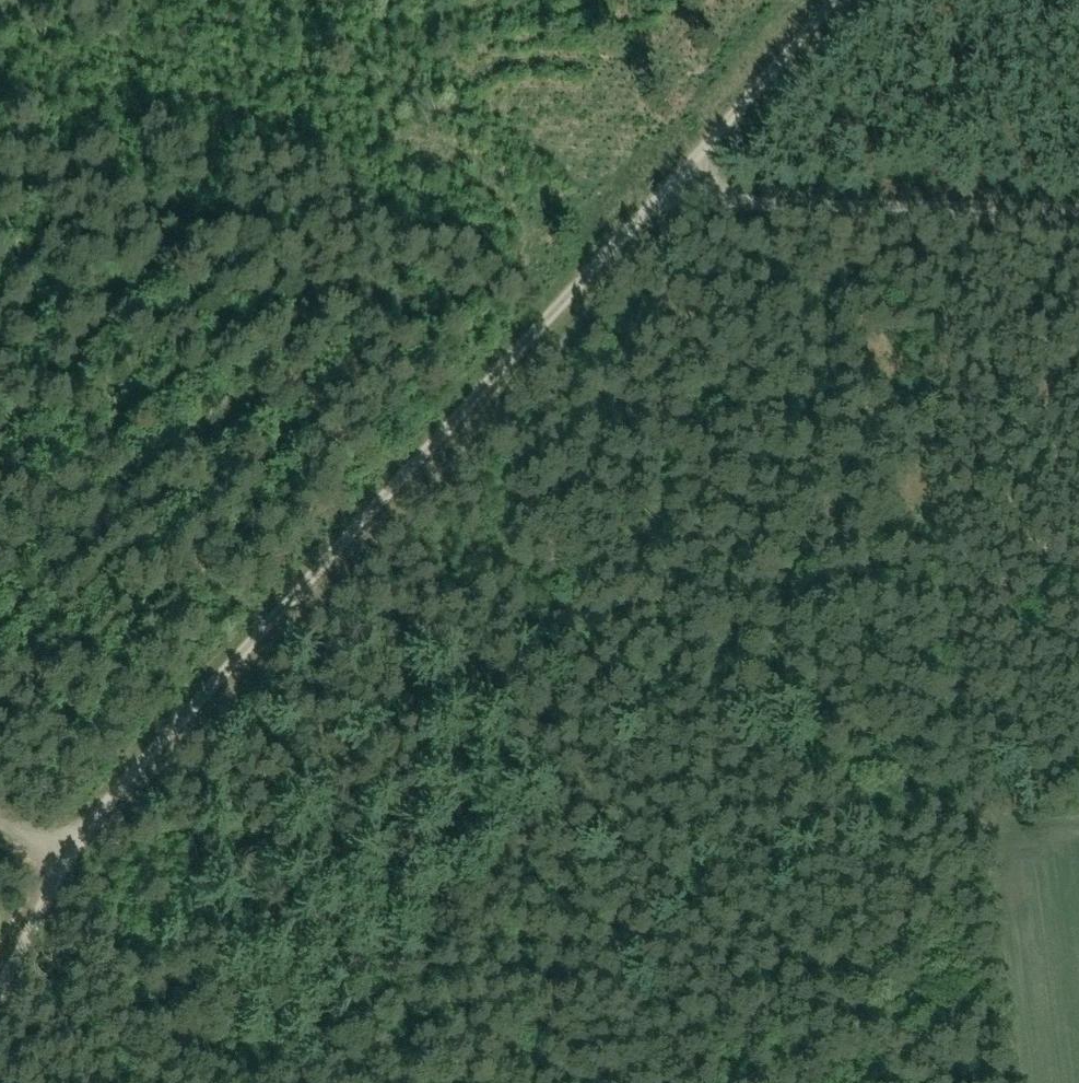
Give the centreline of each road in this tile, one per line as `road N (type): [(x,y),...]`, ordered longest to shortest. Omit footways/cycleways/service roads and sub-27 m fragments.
road 1 (track): [(0,978),(72,853),(225,659),(831,0)]
road 2 (track): [(1078,213),(674,224)]

